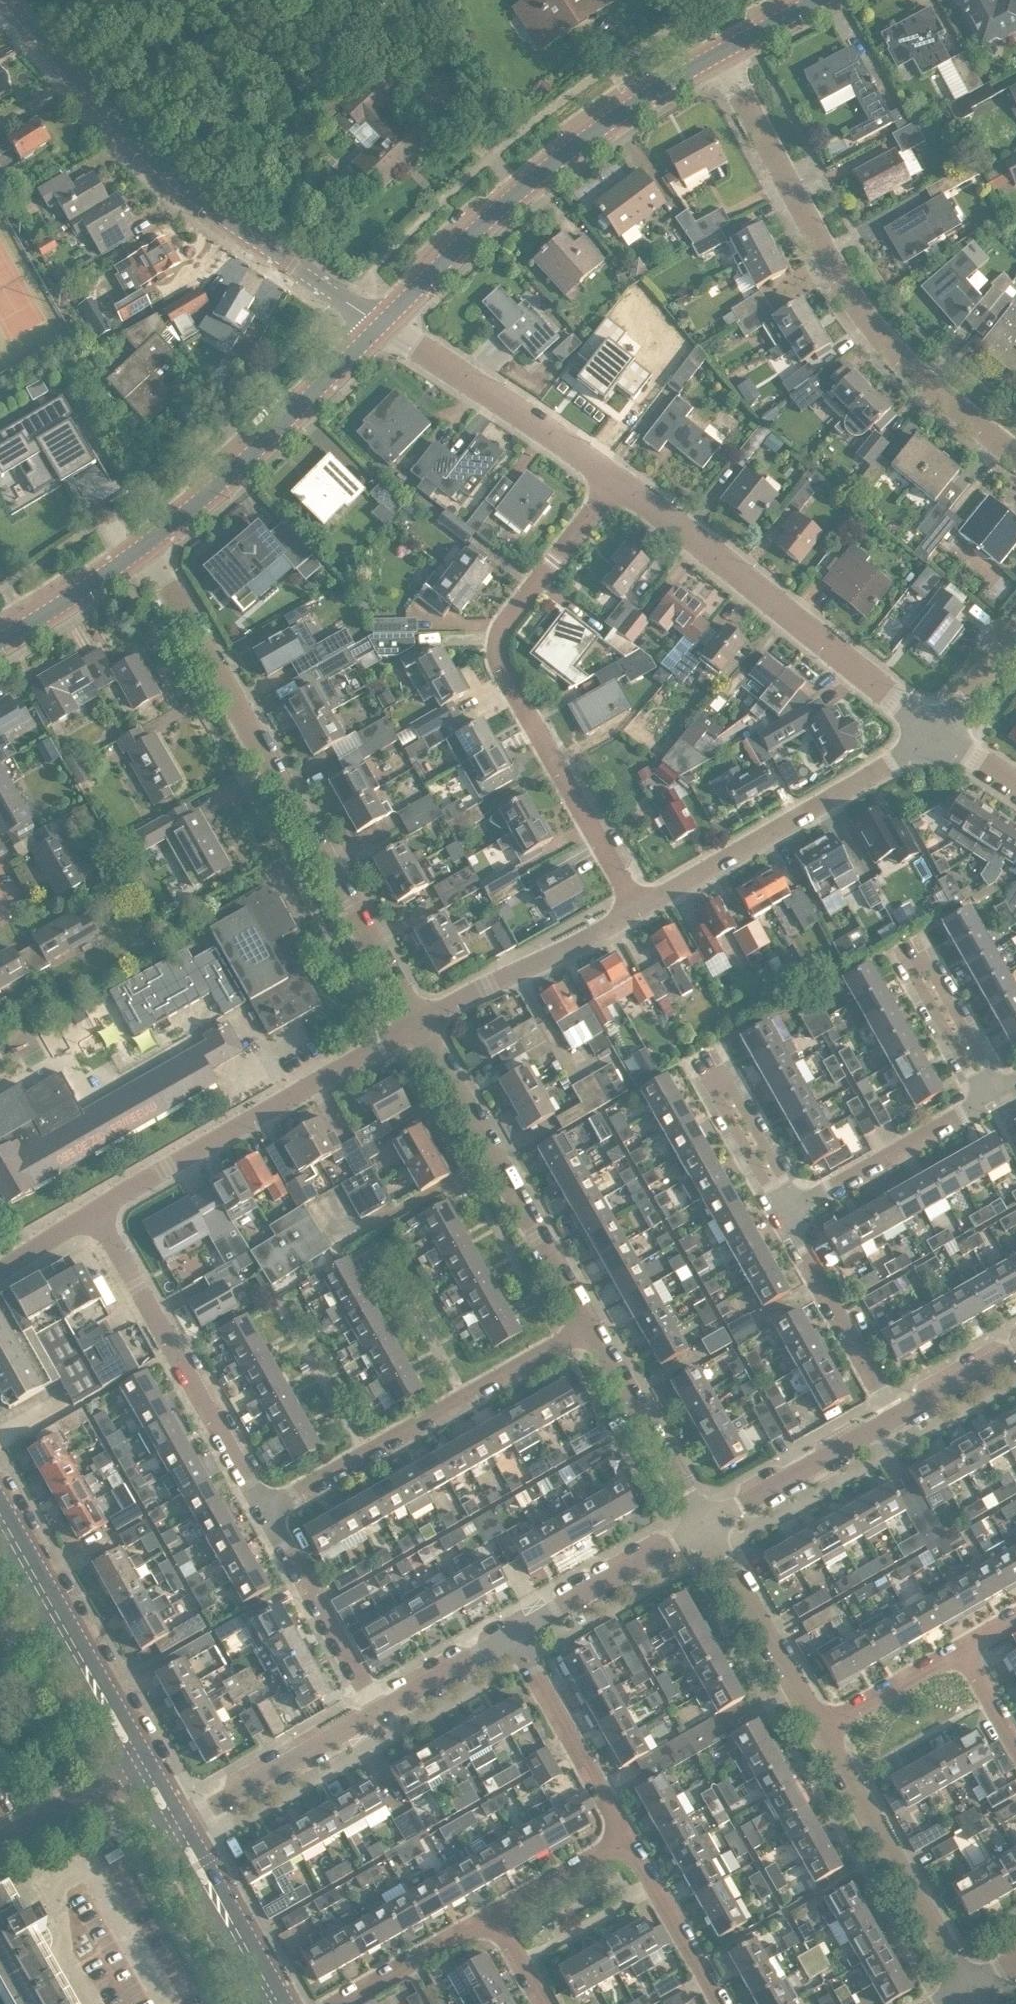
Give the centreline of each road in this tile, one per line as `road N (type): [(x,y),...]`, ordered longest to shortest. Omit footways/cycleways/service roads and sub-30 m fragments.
road 1 (residential): [(419,1023),(144,543)]
road 2 (tertiary): [(385,329),(169,176),(1,0)]
road 3 (residential): [(717,54),(829,270),(891,356),(1015,452)]
road 4 (residential): [(638,906),(499,668),(495,644),(503,620),(611,482)]
road 5 (secondary): [(385,329),(544,170),(717,54)]
road 6 (residential): [(932,735),(611,482)]
road 7 (residential): [(258,1512),(589,1322)]
road 8 (residential): [(93,1214),(419,1023)]
road 9 (residential): [(589,1322),(419,1023)]
road 10 (residential): [(258,1512),(93,1214)]
road 11 (residential): [(638,906),(932,735)]
road 12 (secondary): [(144,543),(385,329)]
road 13 (residential): [(165,2003),(88,1866),(57,1884),(63,1964),(87,2003)]
road 14 (residential): [(964,1990),(819,1729)]
road 15 (secondary): [(138,1766),(0,1526)]
road 16 (residential): [(611,482),(385,329)]
road 17 (residential): [(419,1023),(638,906)]
road 18 (residential): [(783,1210),(991,1095)]
road 19 (residential): [(896,1416),(783,1210)]
road 20 (residential): [(819,1729),(702,1526)]
road 21 (residential): [(625,1839),(512,1634)]
road 22 (residential): [(702,1526),(589,1322)]
road 23 (residential): [(174,1828),(374,1712)]
road 24 (residential): [(374,1712),(258,1512)]
road 25 (residential): [(702,1526),(896,1416)]
road 26 (residential): [(512,1634),(702,1526)]
road 27 (secondary): [(268,1994),(174,1828)]
road 28 (residential): [(721,2003),(625,1839)]
road 29 (residential): [(335,2003),(489,1919)]
road 30 (secondary): [(0,638),(144,543)]
road 31 (residential): [(991,1095),(910,951)]
road 32 (residential): [(819,1729),(959,1651)]
road 33 (residential): [(374,1712),(512,1634)]
road 34 (residential): [(0,1844),(138,1766)]
road 35 (residential): [(489,1919),(625,1839)]
road 36 (residential): [(783,1210),(712,1078)]
road 37 (residential): [(896,1416),(1015,1348)]
road 38 (residential): [(932,735),(1015,634)]

